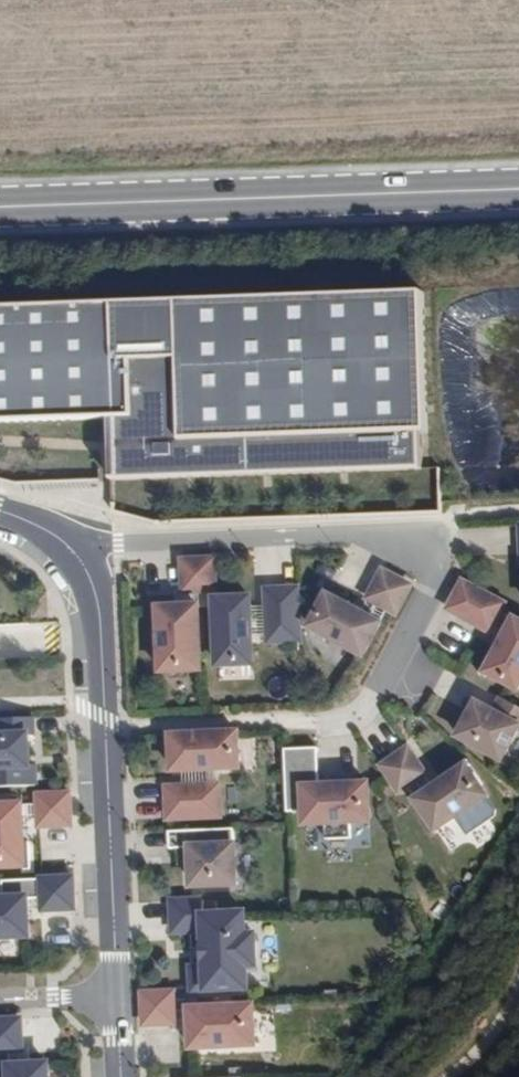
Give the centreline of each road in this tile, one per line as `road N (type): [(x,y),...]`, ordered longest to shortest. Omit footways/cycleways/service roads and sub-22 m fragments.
road 1 (residential): [(76,558),(119,543),(370,533),(414,541),(437,563),(434,594),(365,710),(329,723),(280,719)]
road 2 (primary): [(518,191),(0,208)]
road 3 (residential): [(119,991),(102,658),(95,601),(76,558)]

